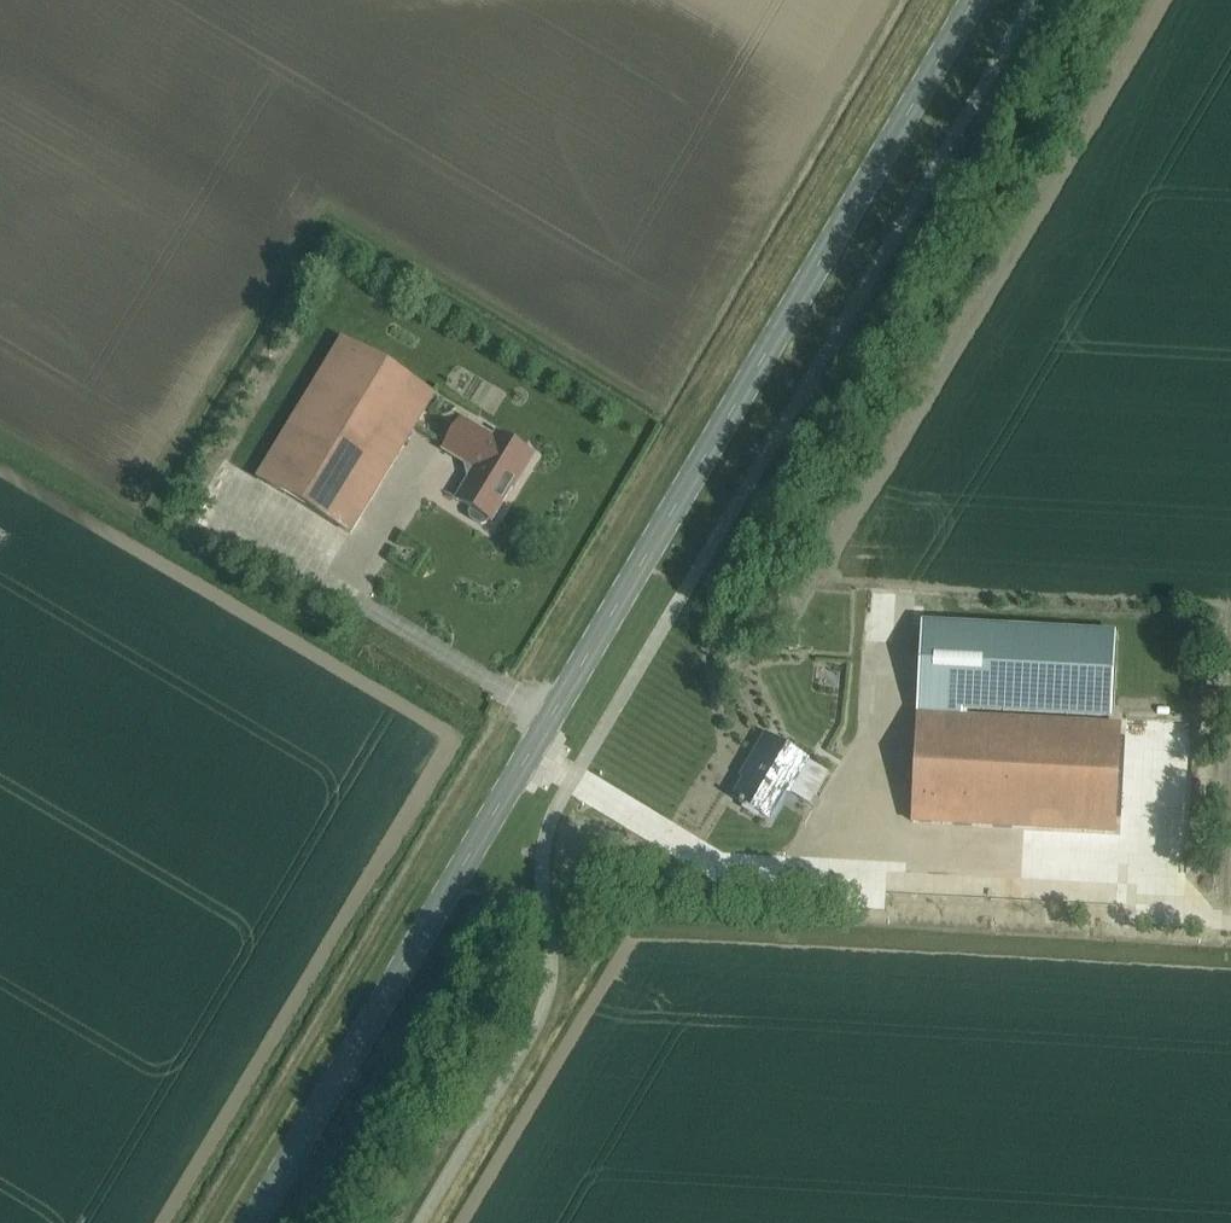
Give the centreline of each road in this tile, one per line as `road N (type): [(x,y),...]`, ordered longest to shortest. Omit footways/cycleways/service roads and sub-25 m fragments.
road 1 (tertiary): [(258,1222),(728,444),(970,0)]

